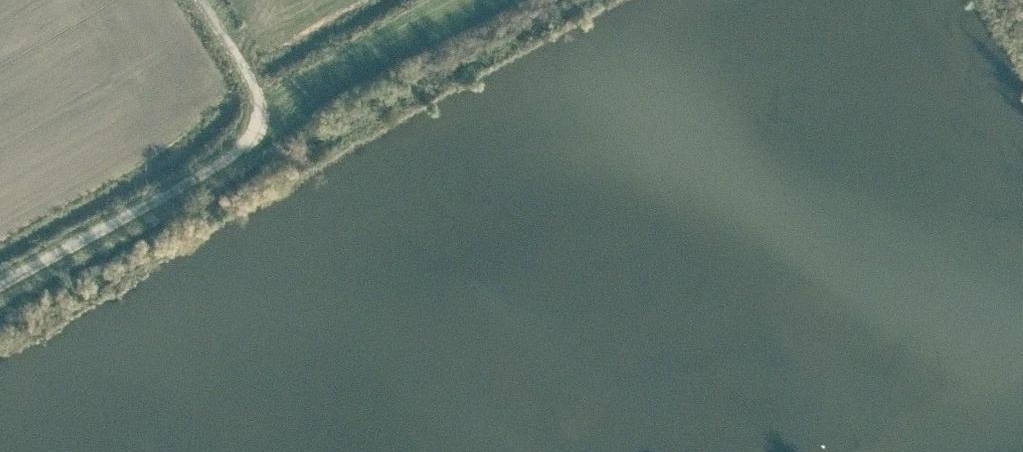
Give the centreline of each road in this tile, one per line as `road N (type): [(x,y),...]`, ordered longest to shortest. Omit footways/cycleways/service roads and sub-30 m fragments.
road 1 (track): [(0,285),(249,143),(248,90),(194,0)]

